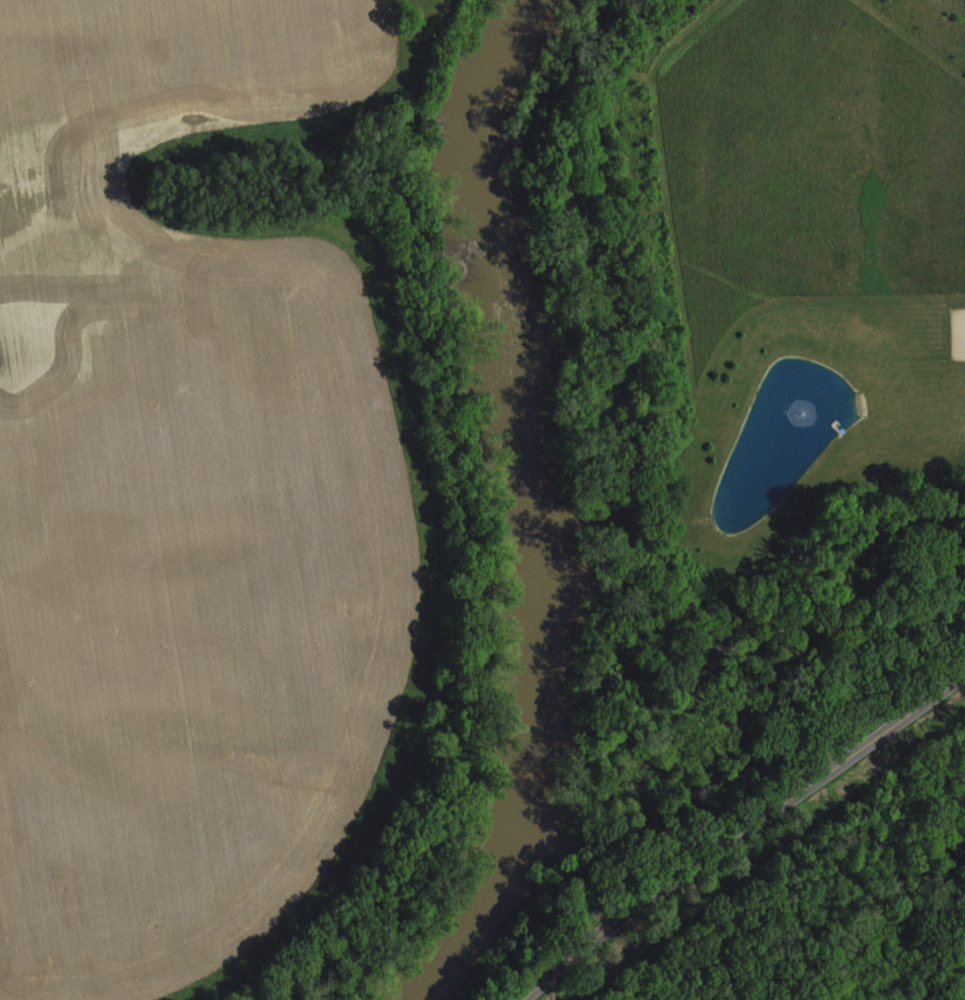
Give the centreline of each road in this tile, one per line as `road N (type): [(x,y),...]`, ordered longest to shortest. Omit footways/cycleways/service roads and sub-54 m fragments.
road 1 (secondary): [(518,999),(638,903),(964,673)]

